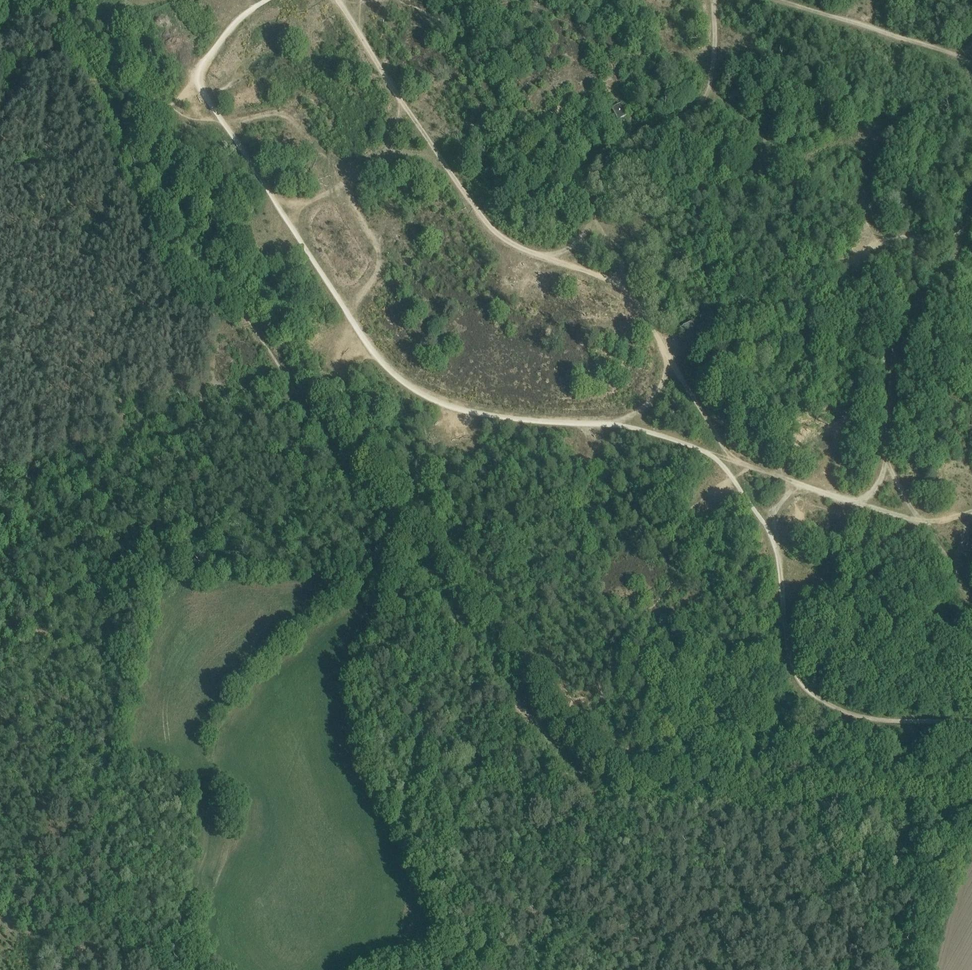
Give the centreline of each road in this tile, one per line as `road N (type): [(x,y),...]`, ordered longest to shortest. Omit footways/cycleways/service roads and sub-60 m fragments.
road 1 (track): [(883,246),(903,298),(887,468),(925,521)]
road 2 (track): [(785,477),(925,521),(971,596)]

